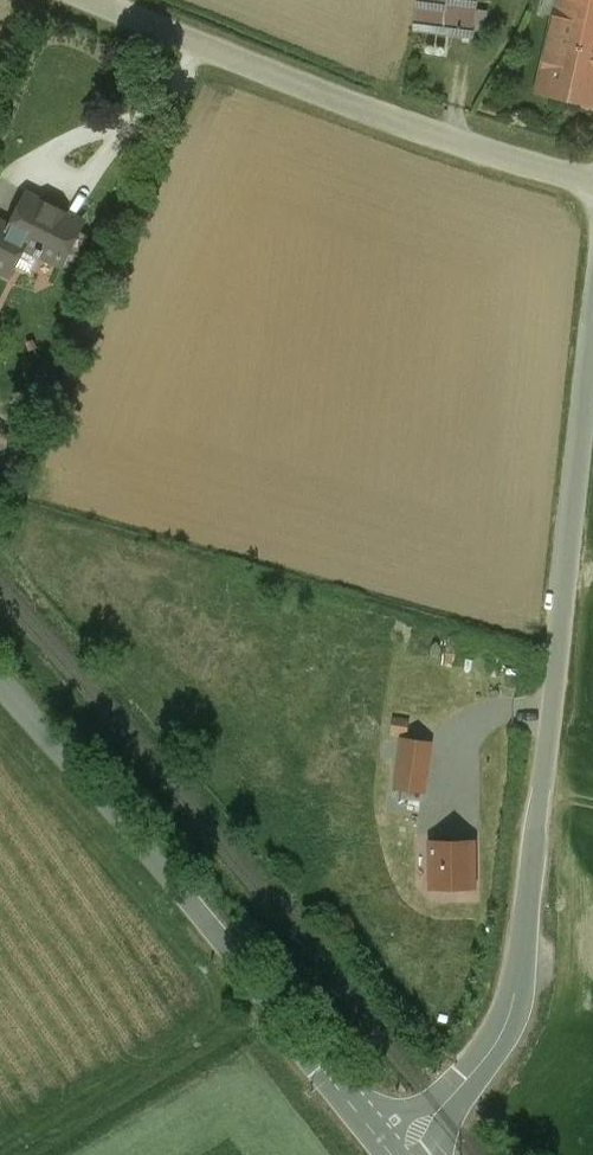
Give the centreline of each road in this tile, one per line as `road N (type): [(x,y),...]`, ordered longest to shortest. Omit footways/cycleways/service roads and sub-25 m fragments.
road 1 (unclassified): [(383,1137),(472,1067),(502,1036),(515,1006),(592,366)]
road 2 (unclassified): [(0,695),(383,1137)]
road 3 (residential): [(592,181),(357,108),(94,0)]

